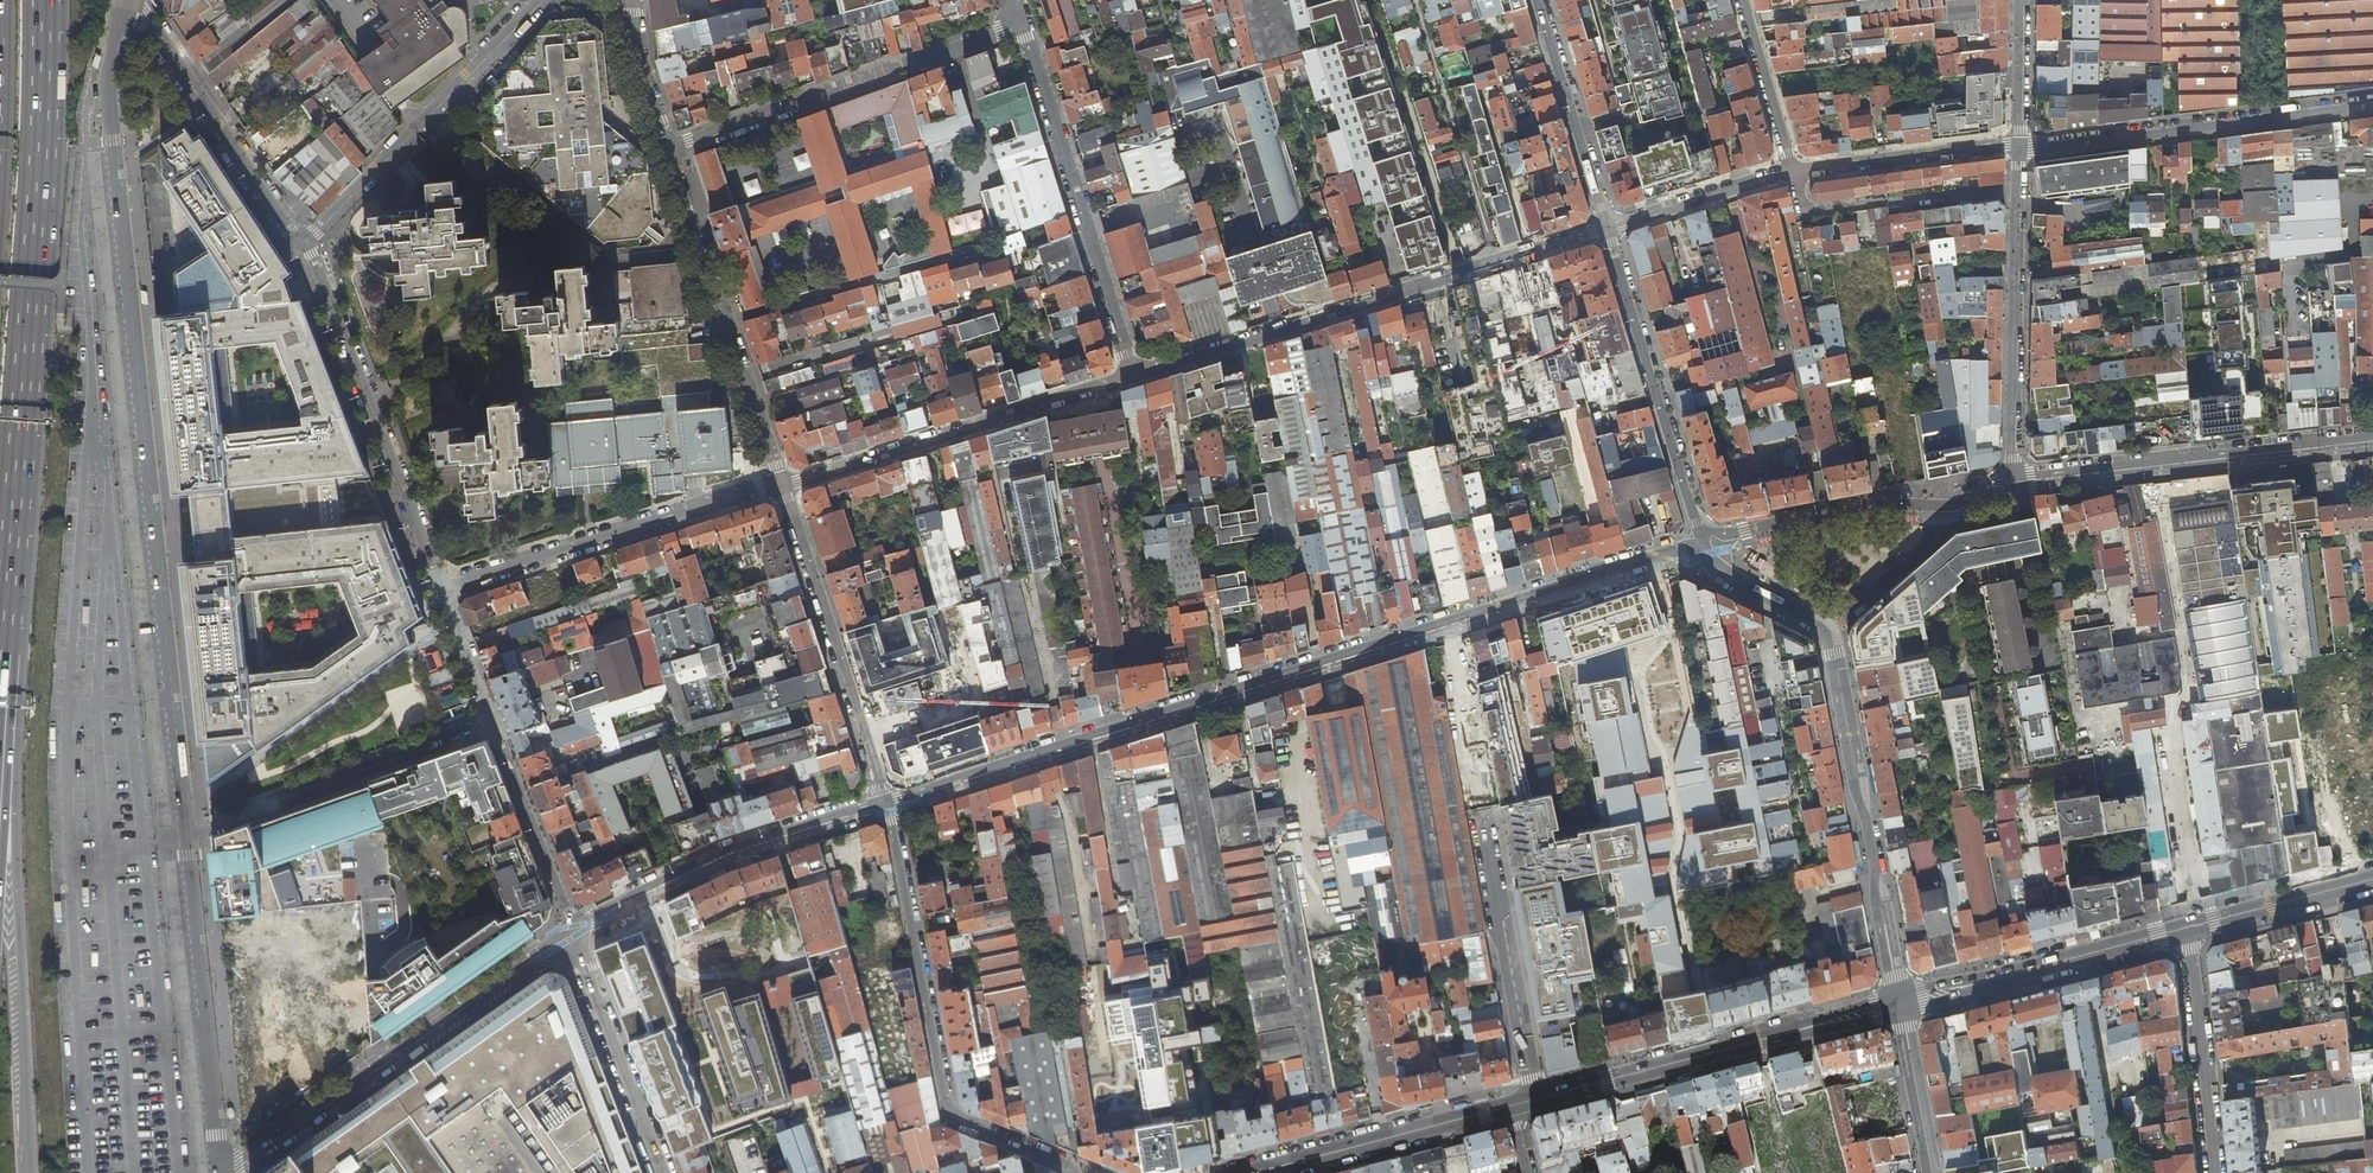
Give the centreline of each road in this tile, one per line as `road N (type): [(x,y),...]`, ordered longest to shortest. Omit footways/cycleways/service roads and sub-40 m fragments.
road 1 (unclassified): [(126,0),(107,88),(222,1171)]
road 2 (residential): [(887,802),(1676,552)]
road 3 (trunk): [(29,1172),(12,850),(15,579)]
road 4 (trunk): [(15,579),(42,0)]
road 5 (residential): [(1703,543),(1714,565),(1830,633),(1901,1004)]
road 6 (residential): [(1076,1172),(950,1111),(887,802)]
road 7 (residential): [(222,1171),(574,931)]
road 8 (residential): [(1133,376),(1495,264)]
road 9 (primary): [(1901,1004),(1536,1100)]
road 10 (residential): [(666,147),(1020,22)]
road 11 (residential): [(1133,376),(1020,22)]
road 12 (residential): [(442,589),(305,244)]
road 13 (residential): [(782,485),(1133,376)]
road 14 (residential): [(574,931),(442,589)]
road 15 (residential): [(2372,434),(2012,477)]
road 16 (residential): [(2017,146),(2372,102)]
road 17 (residential): [(442,589),(782,485)]
road 18 (residential): [(887,802),(729,850),(574,931)]
road 19 (residential): [(539,0),(305,244)]
road 20 (residential): [(782,485),(887,802)]
road 21 (residential): [(2017,146),(2012,477)]
road 22 (residential): [(1703,543),(1607,231)]
road 23 (residential): [(2012,477),(1958,504),(1858,505),(1703,543)]
road 24 (unclassified): [(305,244),(288,232),(128,0)]
road 25 (primary): [(2188,927),(1901,1004)]
road 26 (residential): [(1416,0),(1495,264)]
road 27 (residential): [(1536,1100),(1489,832)]
road 28 (primary): [(1510,1107),(1256,1172)]
road 29 (residential): [(976,248),(725,322)]
road 30 (residential): [(574,931),(666,1172)]
road 31 (residential): [(2188,927),(2214,1172)]
road 32 (residential): [(1607,231),(1537,0)]
road 33 (residential): [(1794,173),(2017,146)]
road 34 (residential): [(1607,231),(1794,173)]
road 35 (primary): [(2372,880),(2188,927)]
road 36 (residential): [(666,147),(725,322)]
road 37 (residential): [(1794,173),(1740,0)]
road 38 (trunk): [(0,758),(15,579)]
road 39 (residential): [(725,322),(782,485)]
road 40 (residential): [(1933,1172),(1901,1004)]
road 41 (residential): [(630,0),(666,147)]
road 42 (residential): [(2019,0),(2017,146)]

